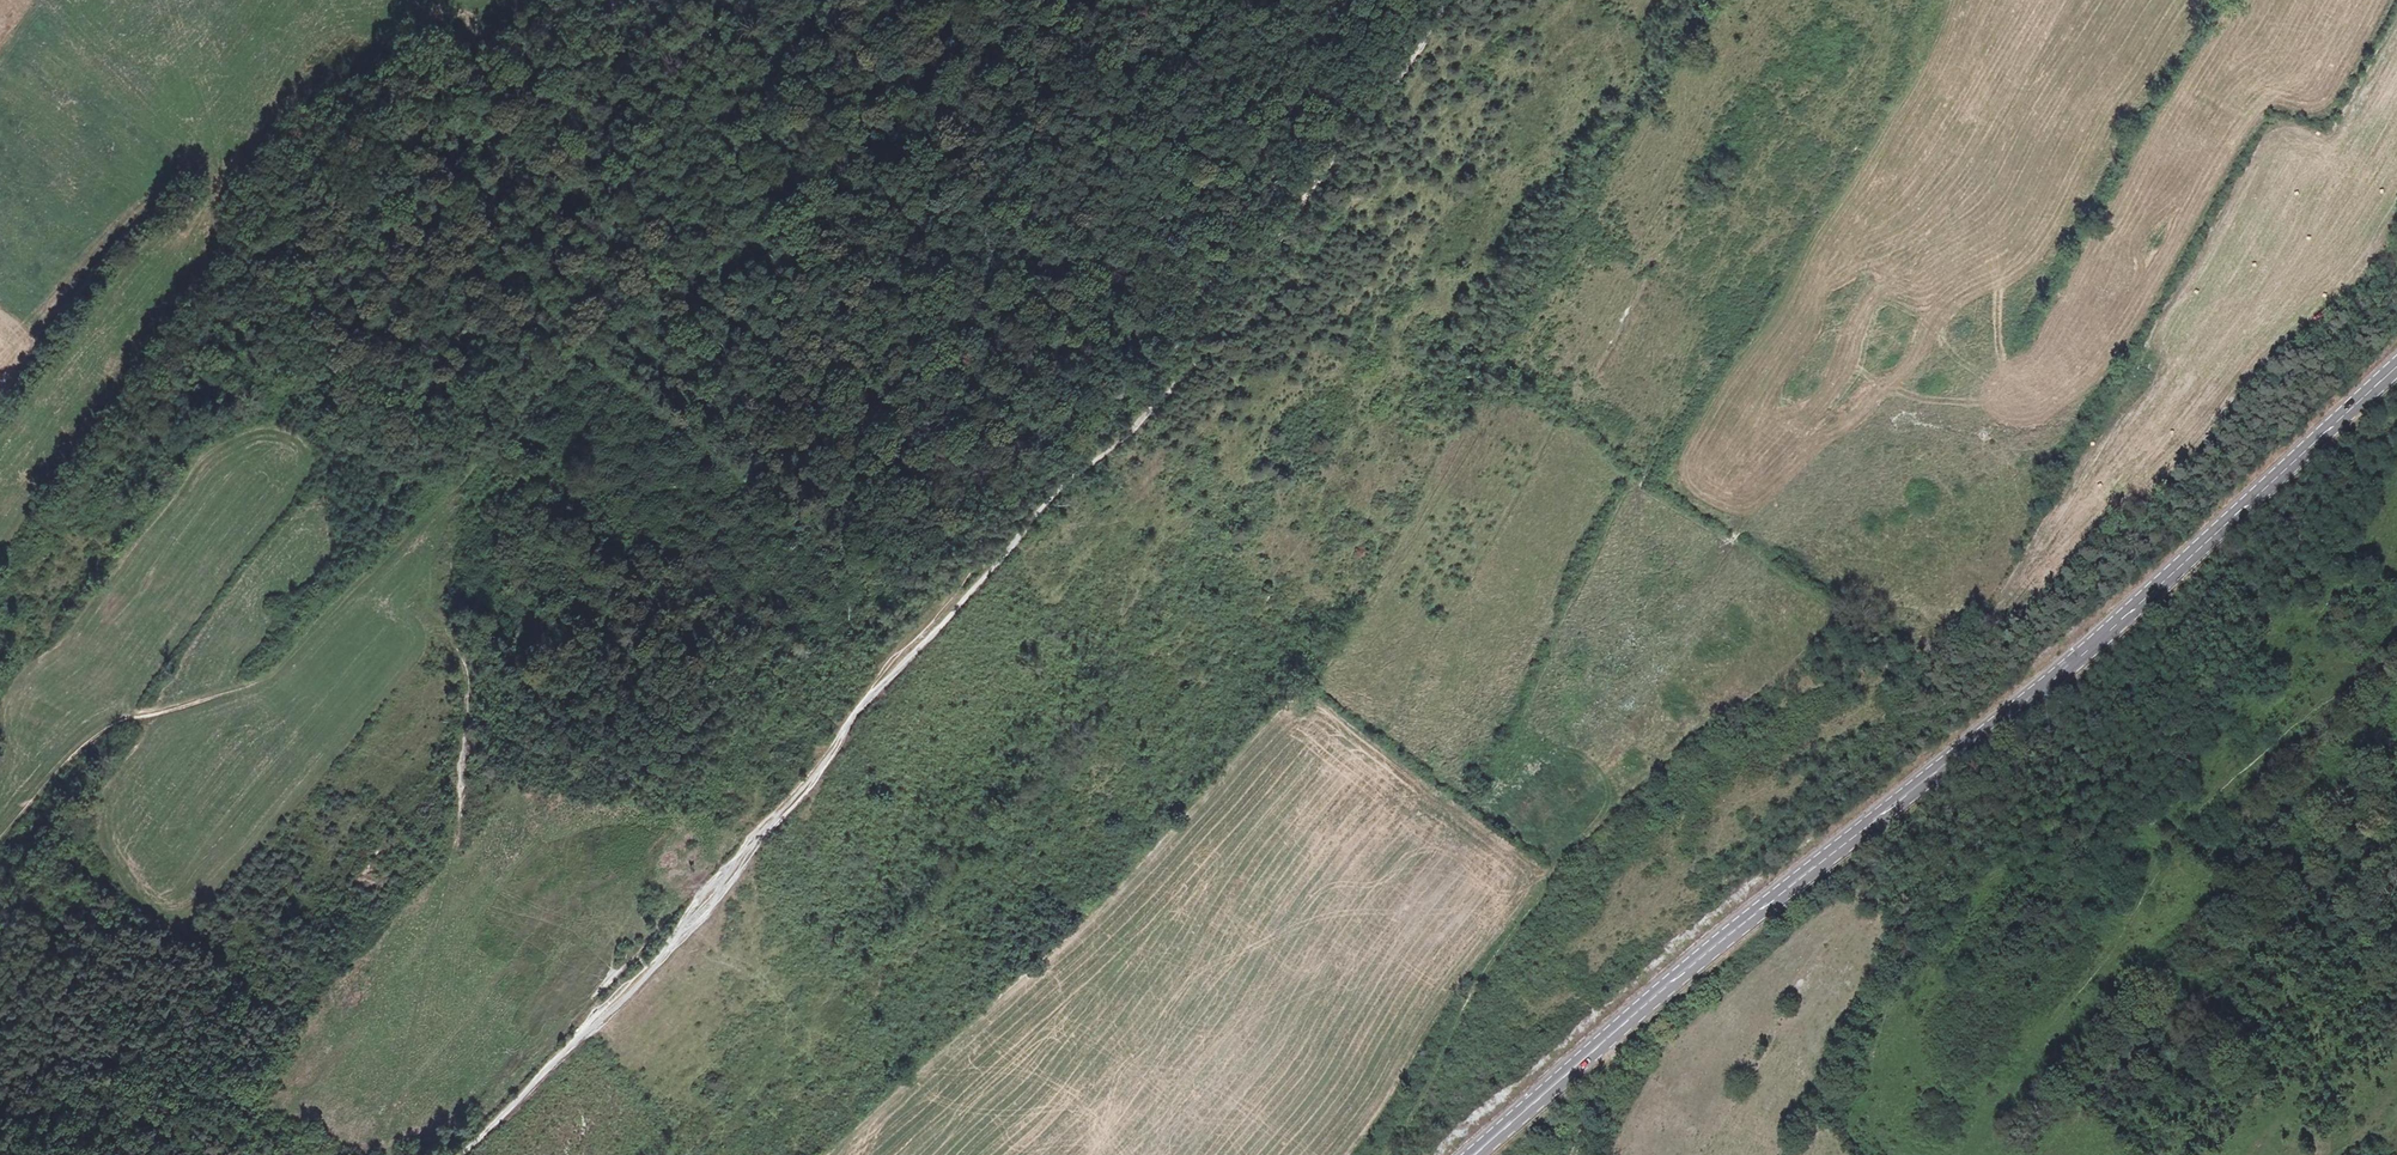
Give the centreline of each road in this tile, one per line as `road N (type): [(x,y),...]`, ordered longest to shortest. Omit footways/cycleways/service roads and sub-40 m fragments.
road 1 (track): [(462,1154),(687,927),(816,775),(891,671),(1046,499),(1129,433),(1205,344),(1449,0)]
road 2 (secondary): [(2396,366),(2116,625),(1683,973),(1475,1154)]

